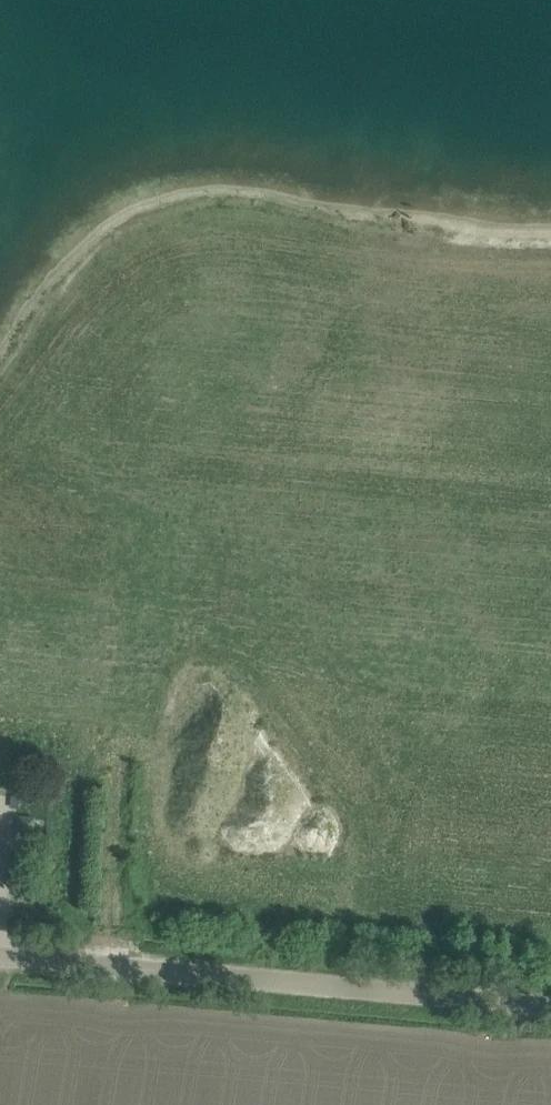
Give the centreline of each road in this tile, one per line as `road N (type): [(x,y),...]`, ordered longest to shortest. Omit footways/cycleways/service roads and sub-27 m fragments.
road 1 (unclassified): [(550,1008),(0,954)]

